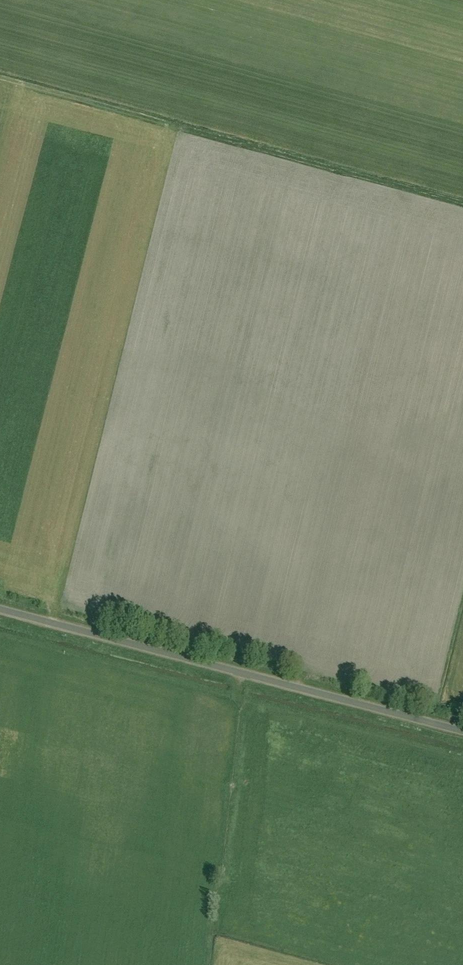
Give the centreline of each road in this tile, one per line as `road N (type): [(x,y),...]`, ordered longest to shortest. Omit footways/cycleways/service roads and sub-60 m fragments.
road 1 (unclassified): [(462,731),(0,609)]

